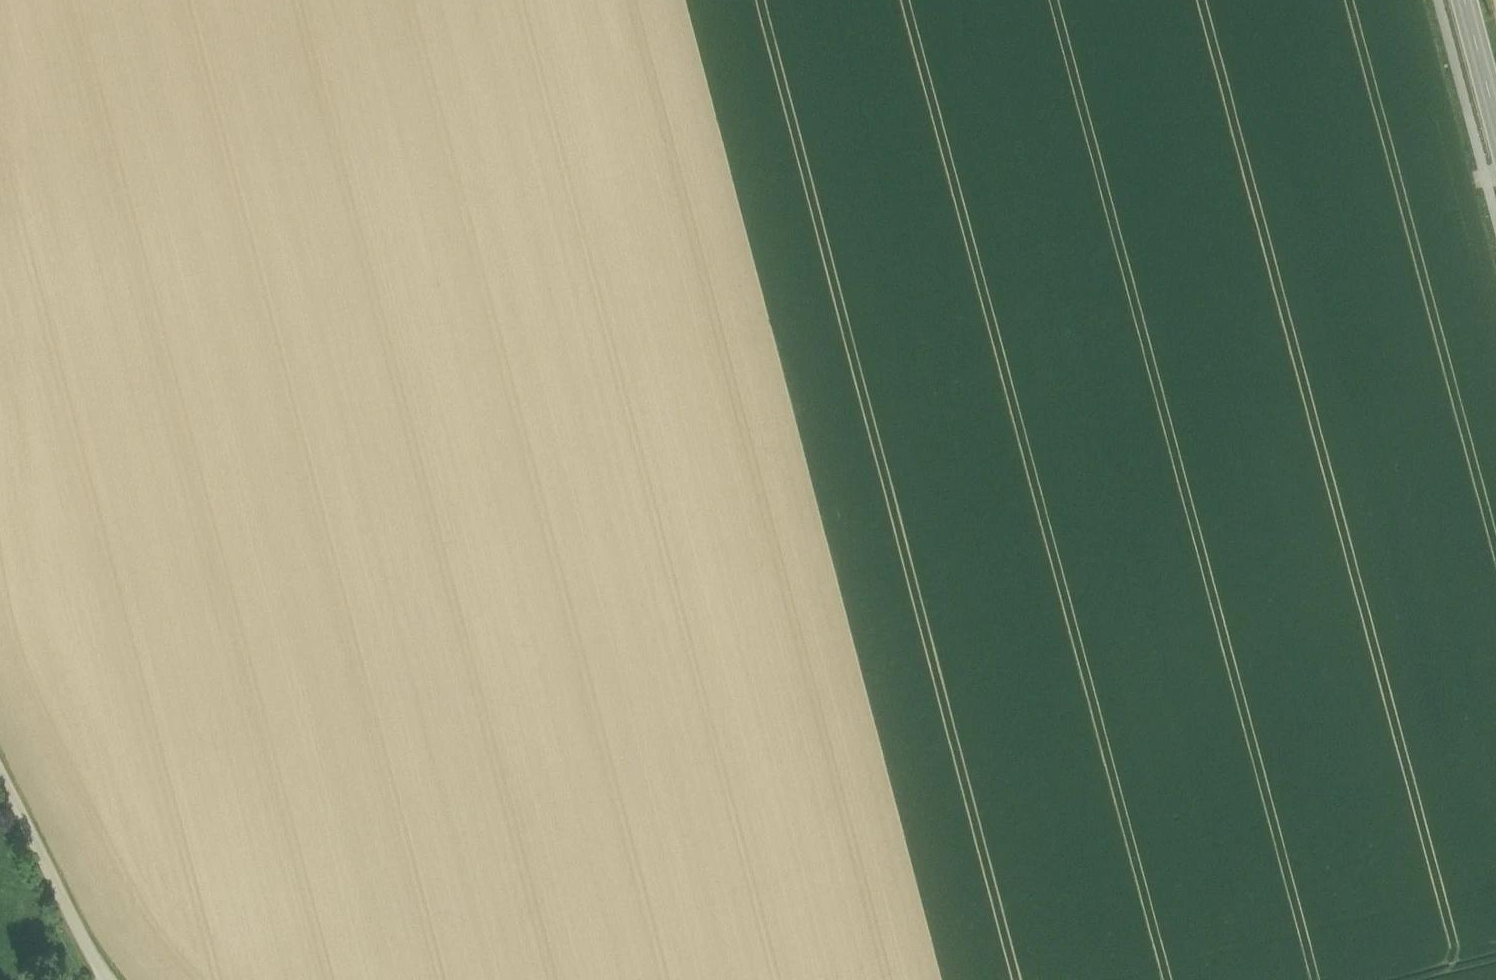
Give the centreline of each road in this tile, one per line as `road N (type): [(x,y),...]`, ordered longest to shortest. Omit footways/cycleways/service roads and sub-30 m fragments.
road 1 (track): [(119,979),(68,913),(0,772)]
road 2 (tertiary): [(1463,0),(1495,124)]

